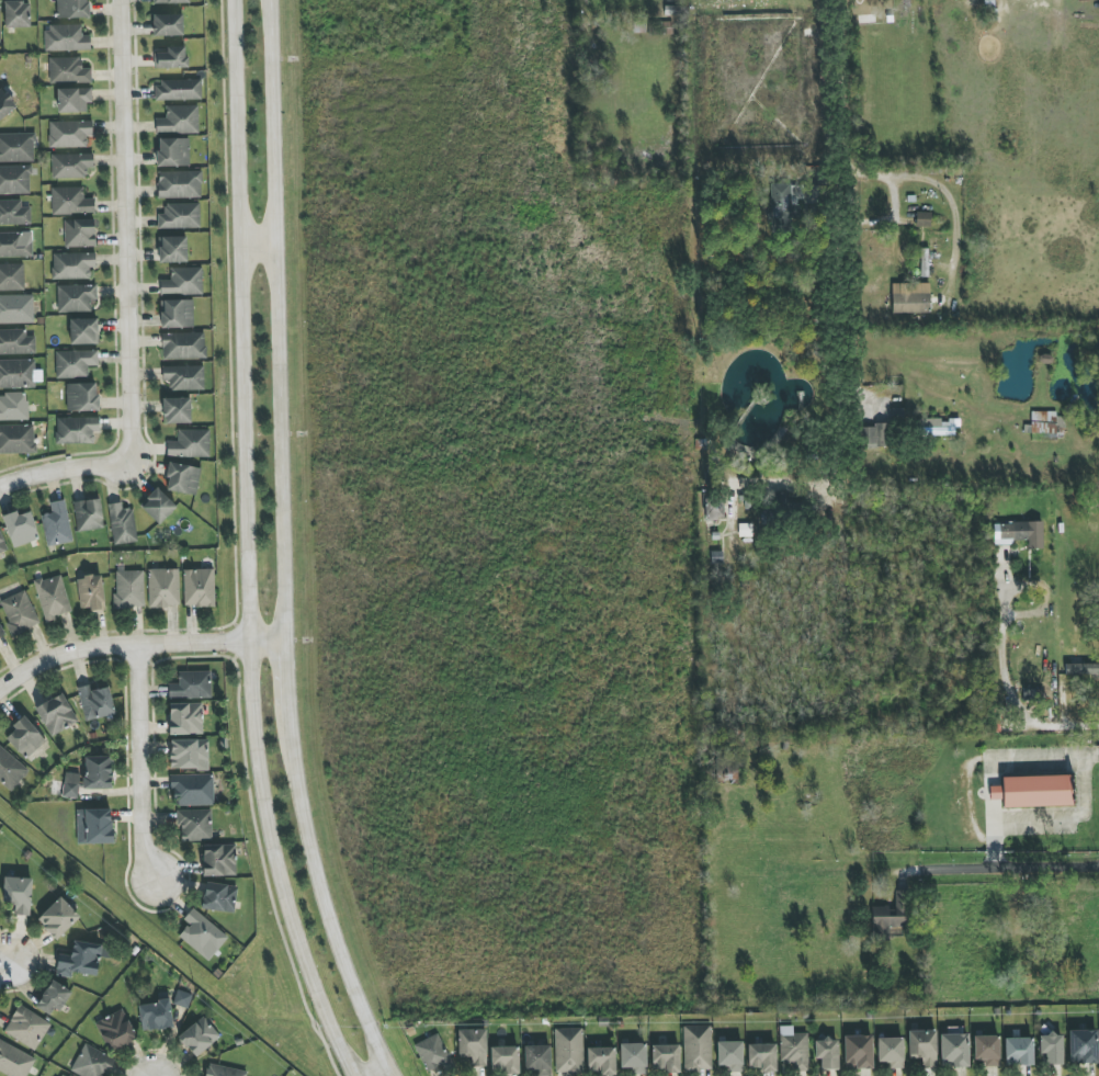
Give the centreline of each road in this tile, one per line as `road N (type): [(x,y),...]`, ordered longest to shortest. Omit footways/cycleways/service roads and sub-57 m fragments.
road 1 (tertiary): [(233,0),(253,713),(277,880),(308,974),(356,1075)]
road 2 (tertiary): [(283,644),(273,0)]
road 3 (residential): [(125,0),(138,476)]
road 4 (residential): [(840,0),(857,404)]
road 5 (tertiary): [(394,1075),(330,925),(298,804),(291,721)]
road 6 (residential): [(0,704),(57,662),(78,657),(283,644)]
road 7 (residential): [(771,881),(886,881),(902,862),(1016,858)]
road 8 (residential): [(138,650),(144,841),(157,880)]
road 9 (residential): [(138,476),(0,498)]

